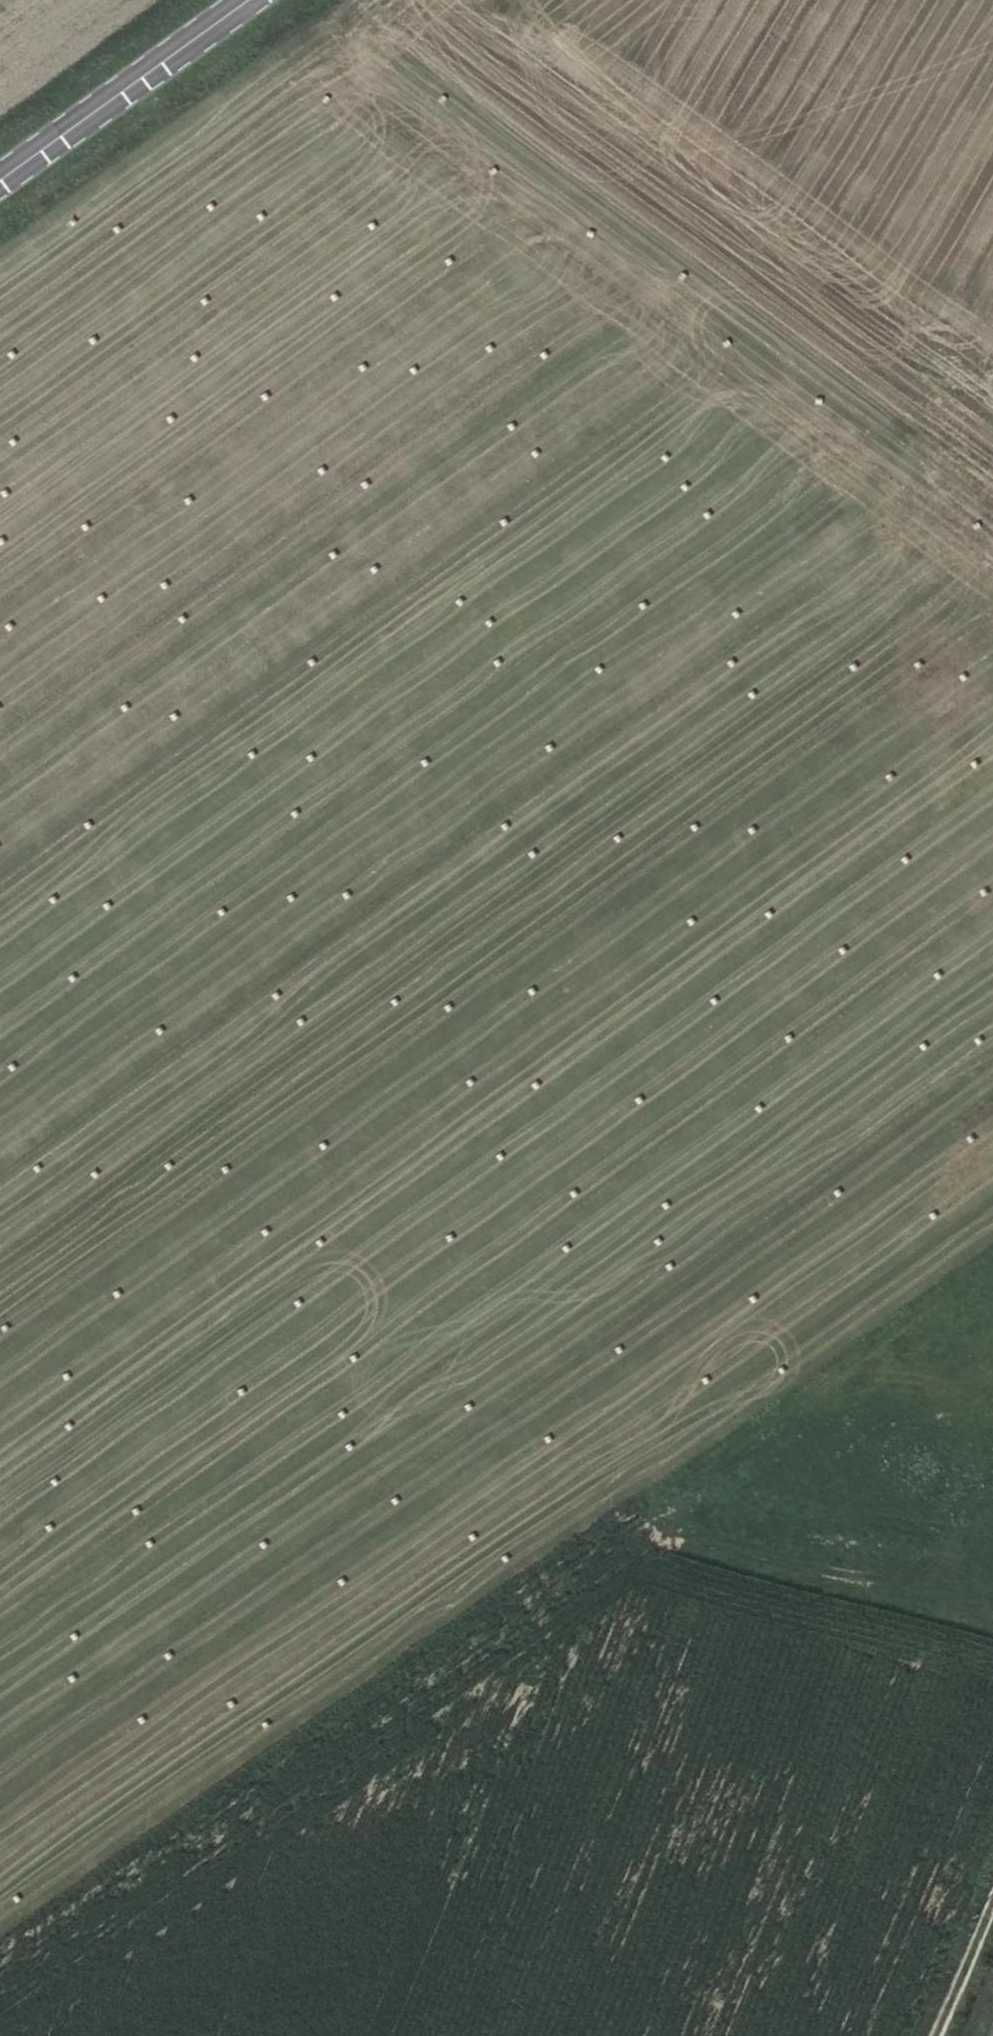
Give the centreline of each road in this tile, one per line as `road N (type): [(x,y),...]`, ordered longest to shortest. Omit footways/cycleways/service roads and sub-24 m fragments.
road 1 (secondary): [(250,0),(0,181)]

